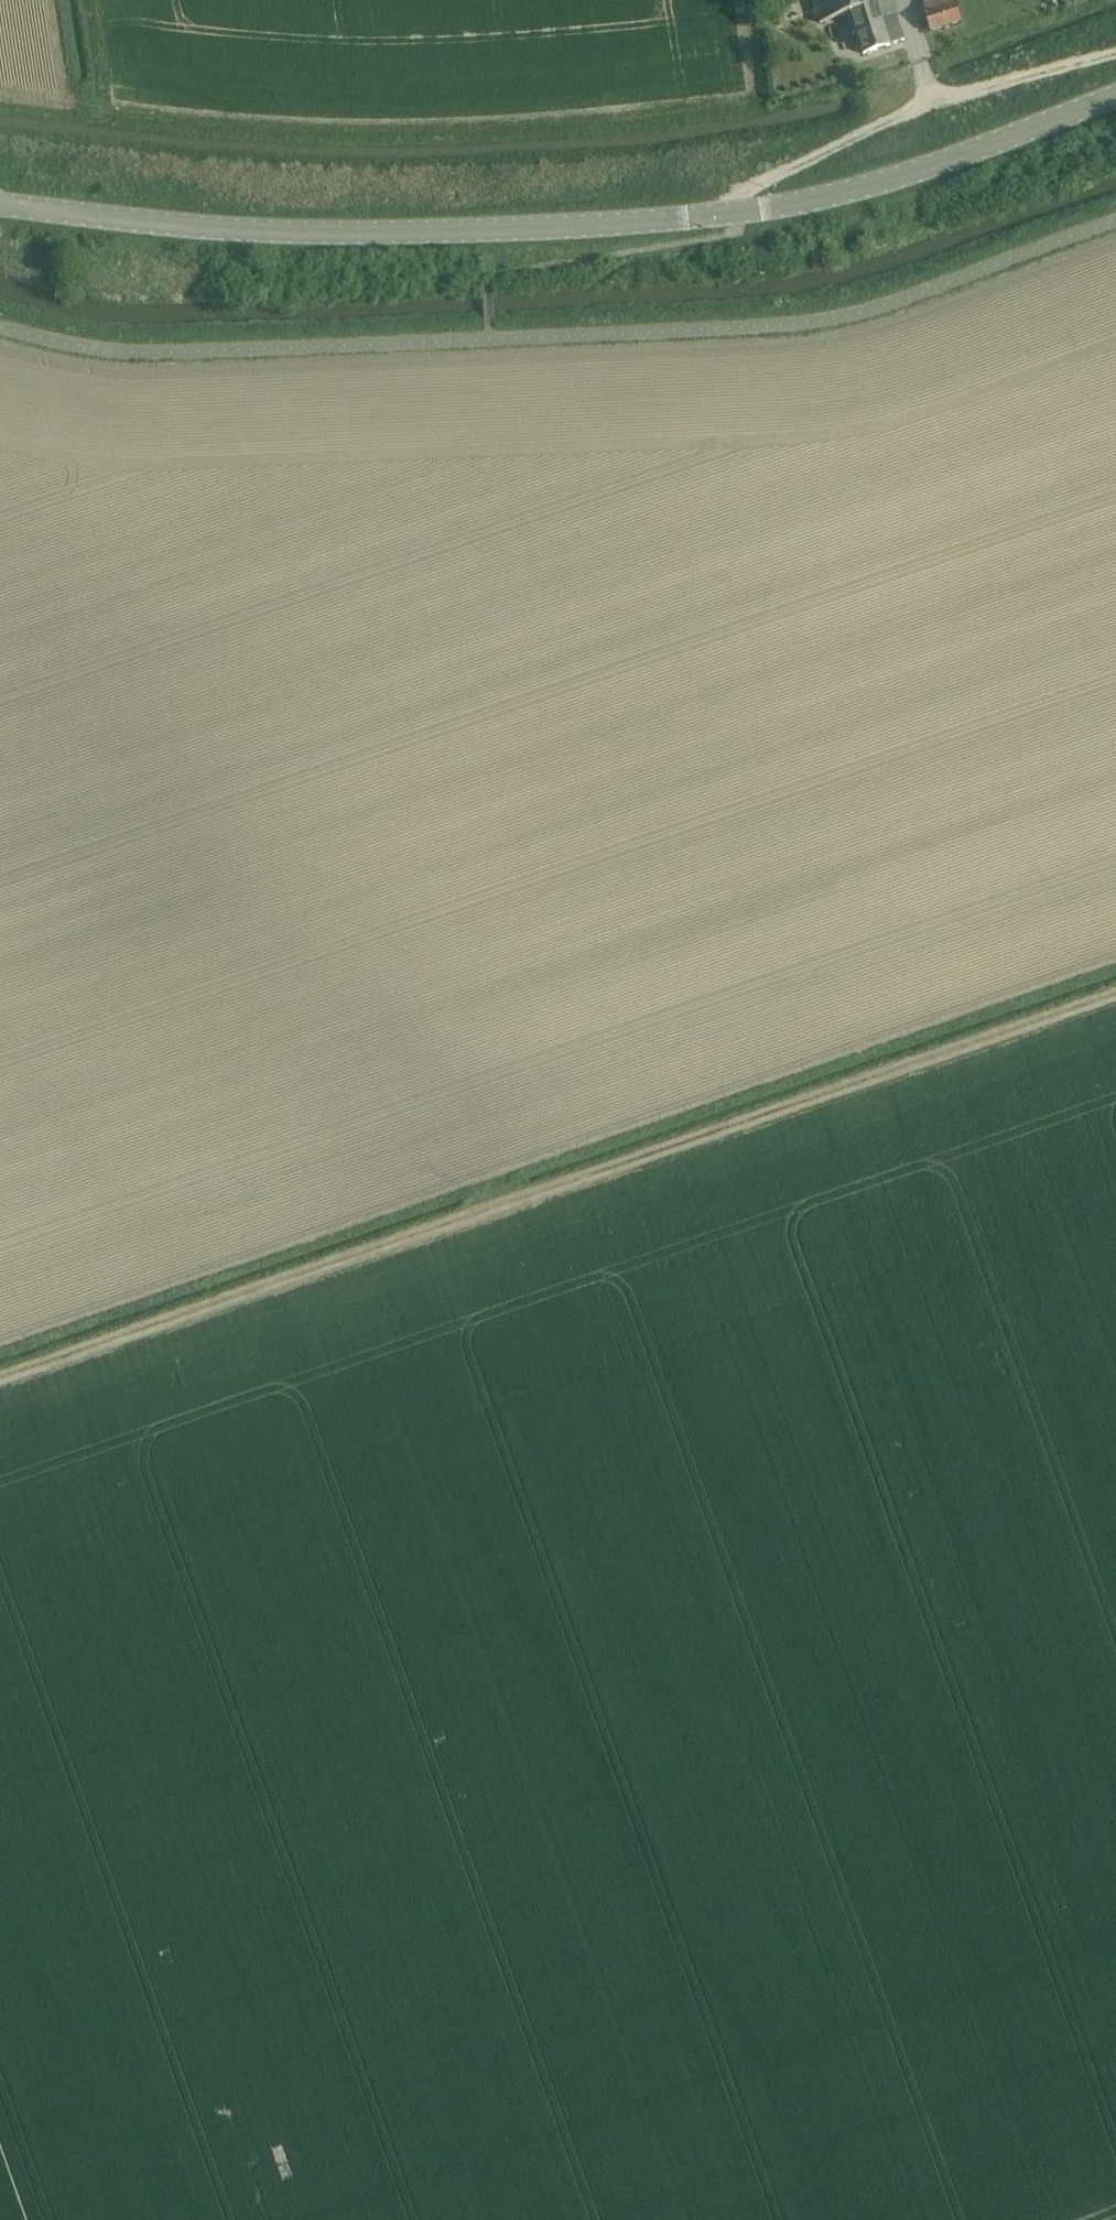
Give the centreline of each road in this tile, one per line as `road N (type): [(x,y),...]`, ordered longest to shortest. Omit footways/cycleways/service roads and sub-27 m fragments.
road 1 (track): [(0,1374),(1115,990)]
road 2 (secondary): [(0,204),(311,235),(688,218),(879,183),(1115,97)]

